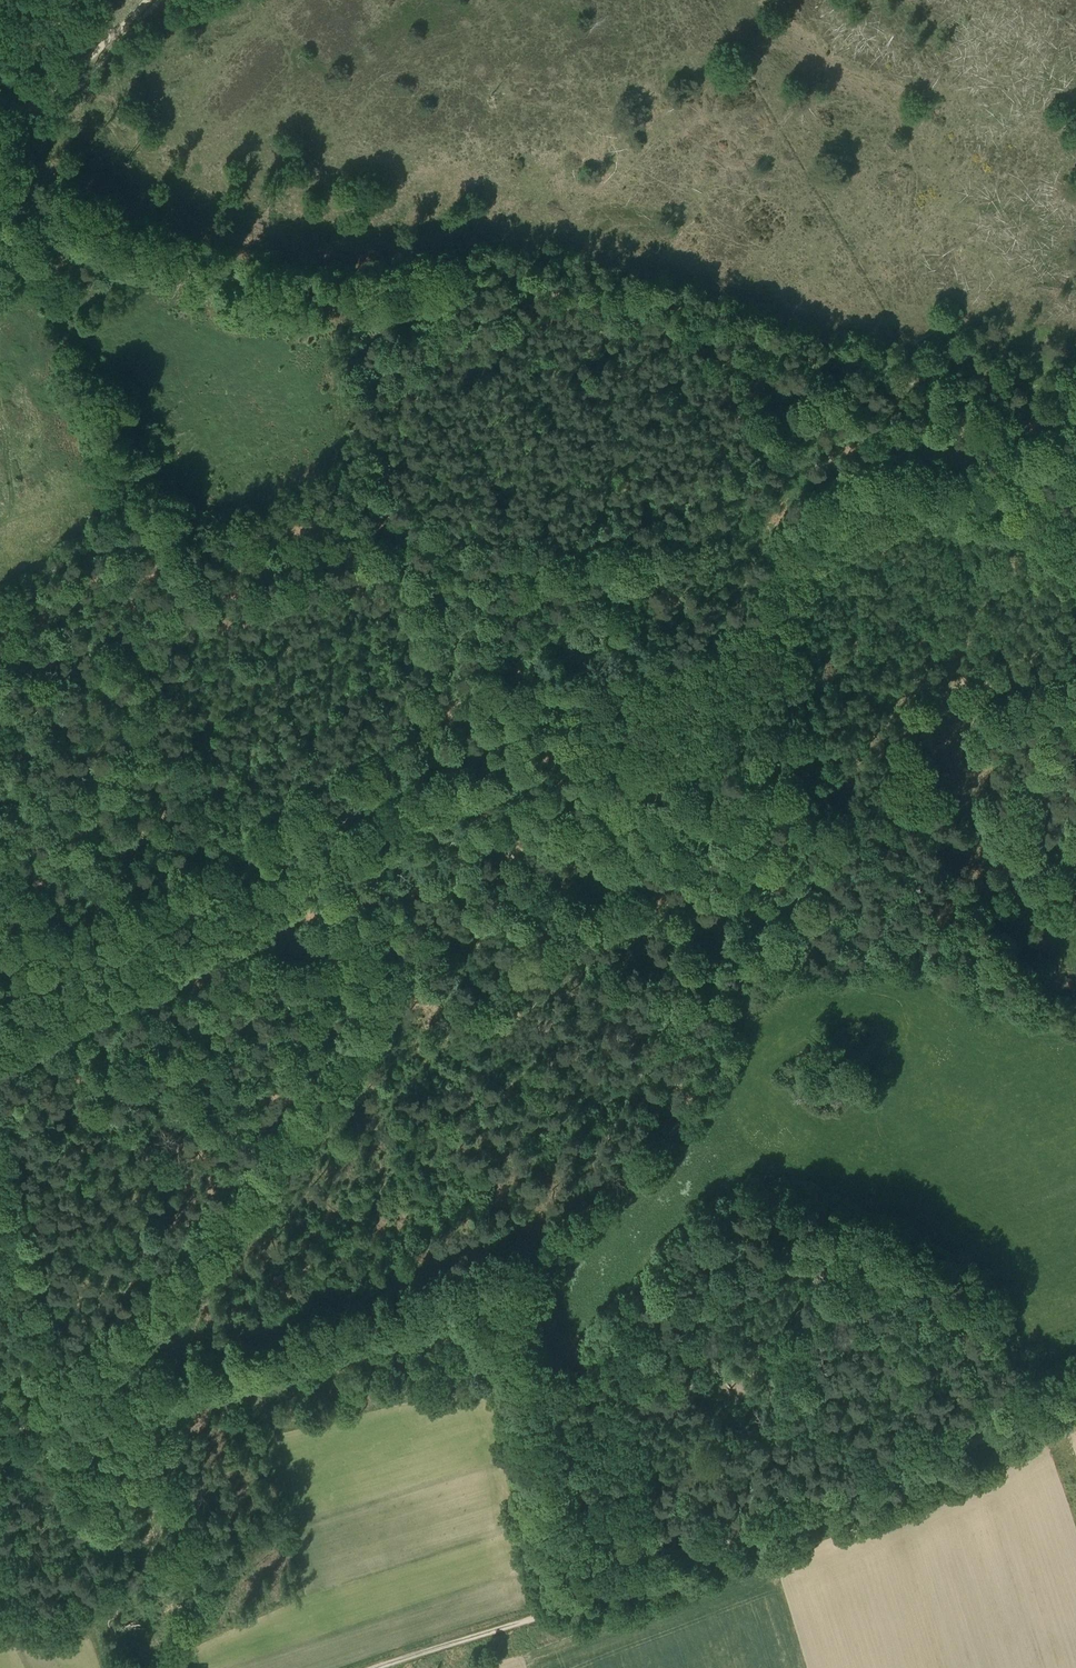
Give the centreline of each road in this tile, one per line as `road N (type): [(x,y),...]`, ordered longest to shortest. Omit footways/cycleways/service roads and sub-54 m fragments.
road 1 (track): [(762,615),(234,918),(175,925),(132,919),(36,886),(0,848)]
road 2 (track): [(1016,474),(973,499),(904,480),(827,506),(779,547),(762,615)]
road 3 (track): [(144,0),(55,86),(0,119)]

